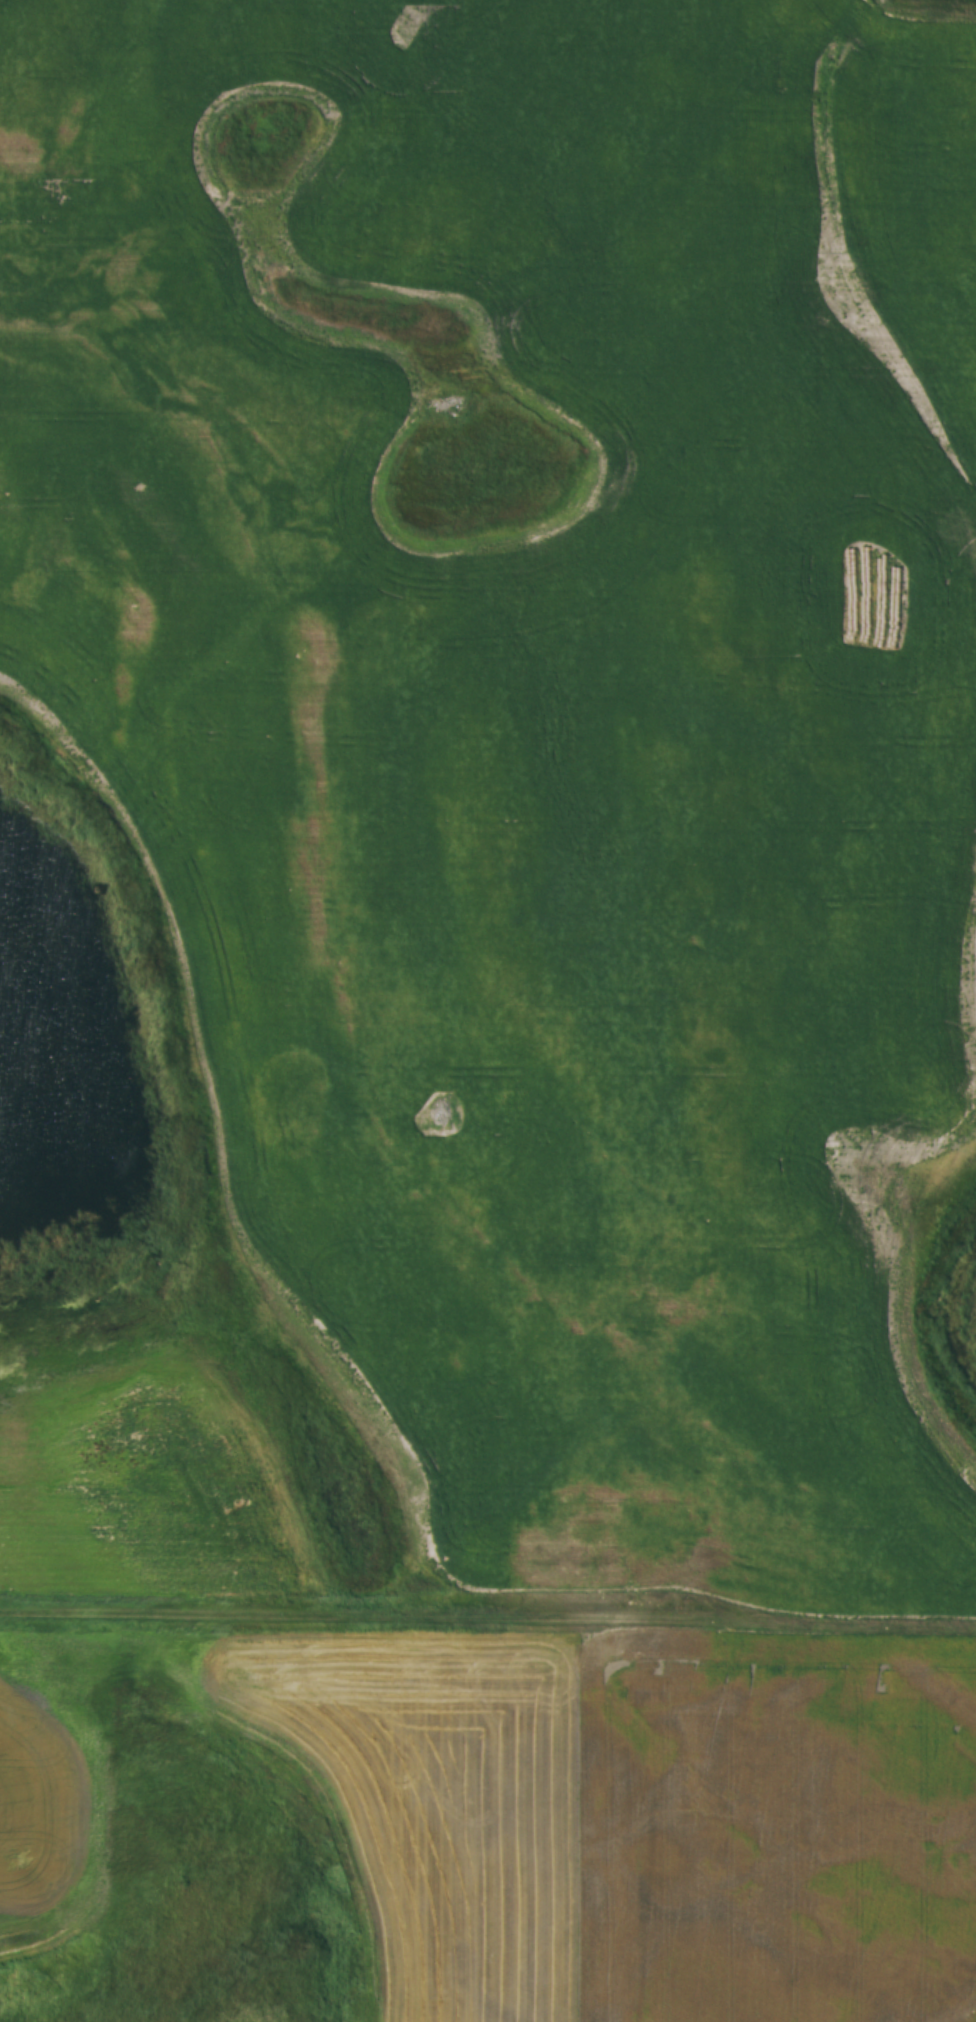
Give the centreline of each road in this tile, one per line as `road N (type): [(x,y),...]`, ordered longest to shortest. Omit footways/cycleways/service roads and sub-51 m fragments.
road 1 (residential): [(0,1611),(975,1631)]

